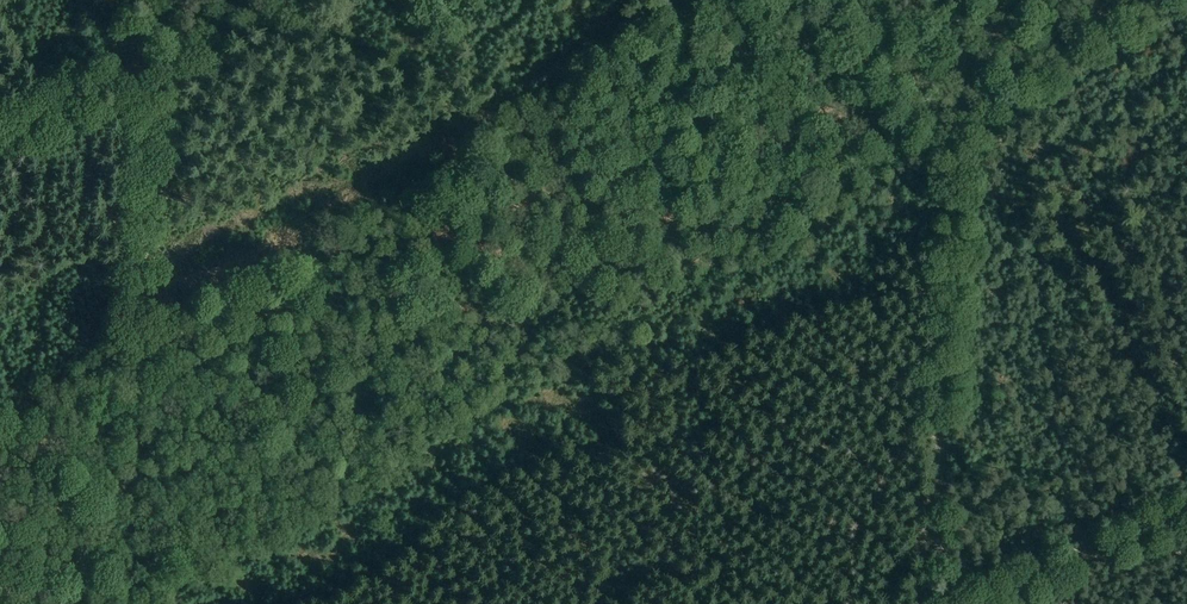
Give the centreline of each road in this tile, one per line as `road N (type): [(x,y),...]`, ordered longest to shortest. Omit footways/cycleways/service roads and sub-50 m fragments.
road 1 (track): [(932,603),(963,0)]
road 2 (track): [(0,129),(302,0)]

